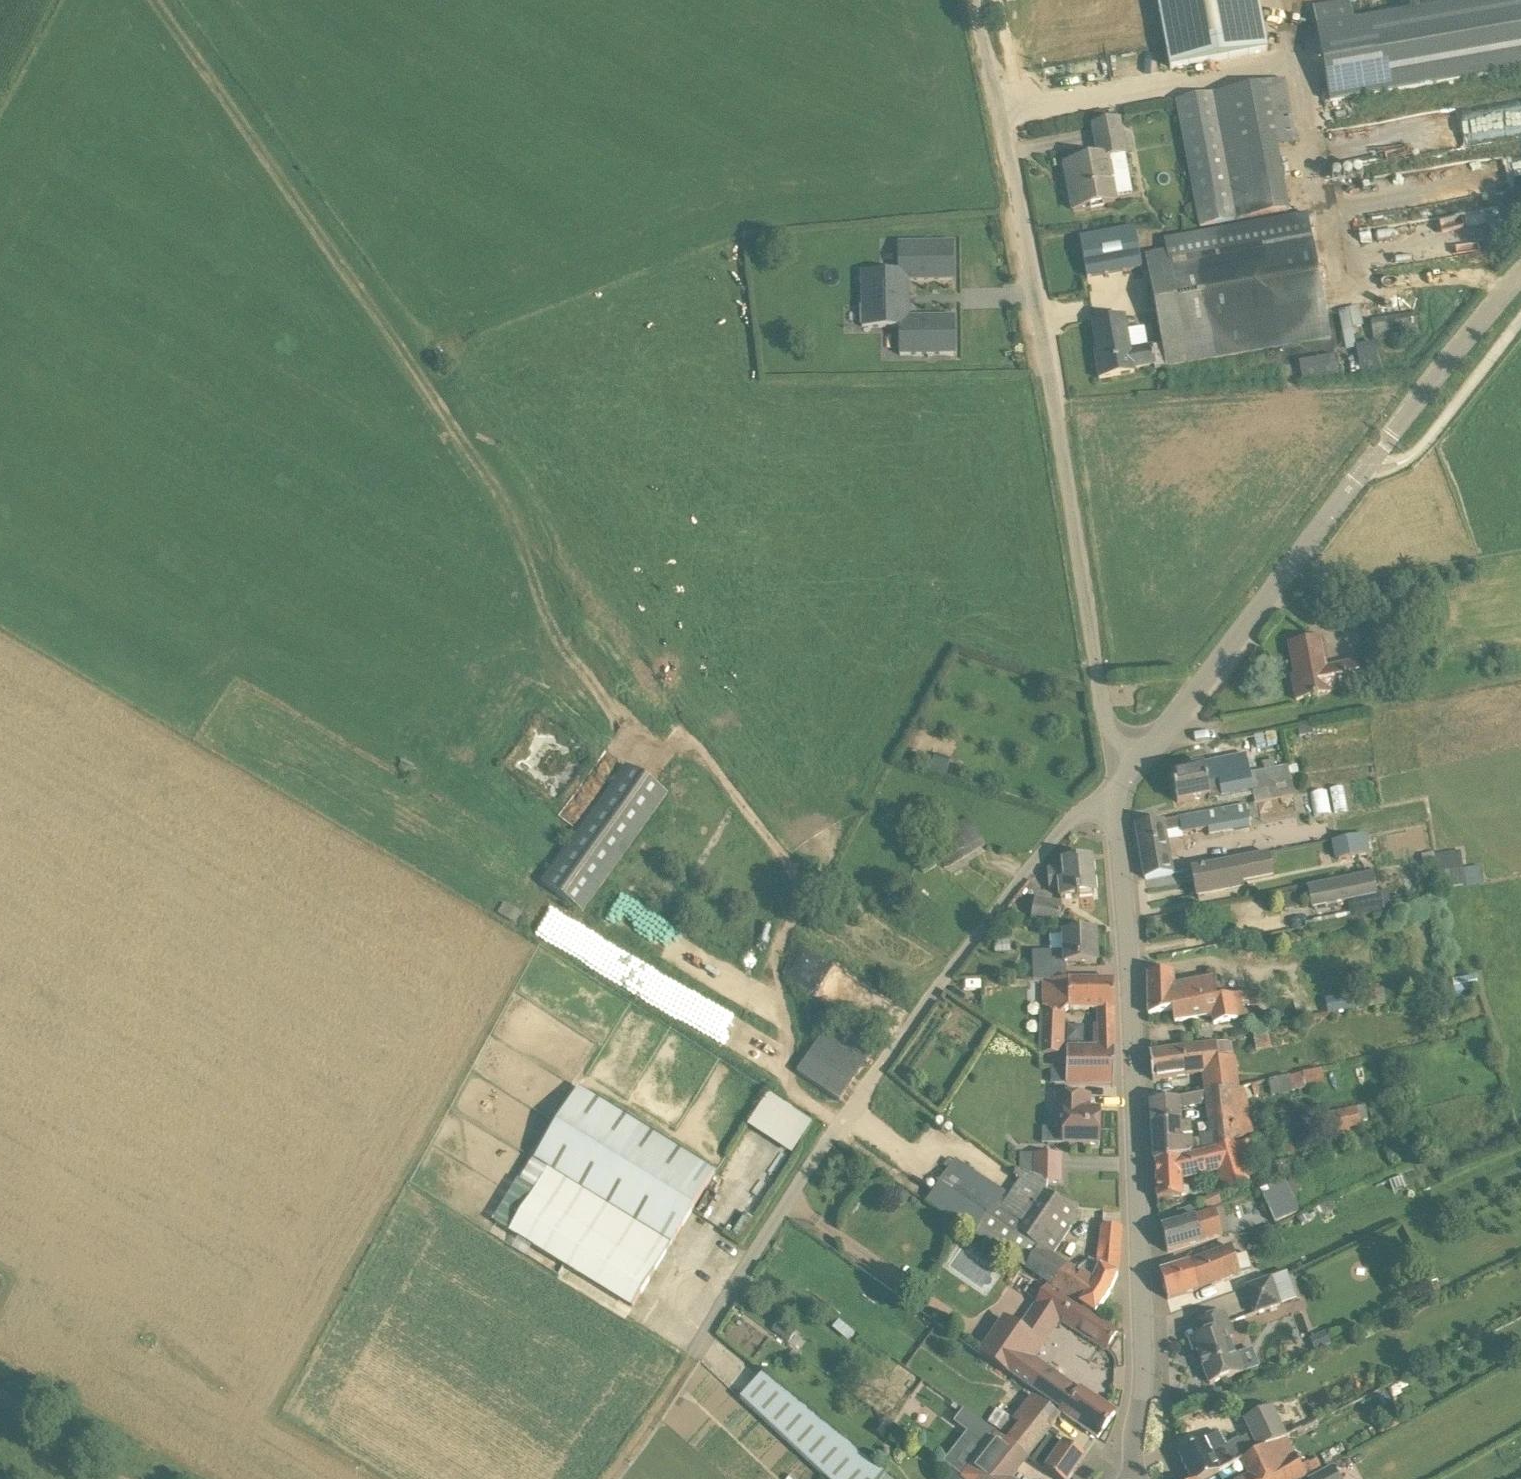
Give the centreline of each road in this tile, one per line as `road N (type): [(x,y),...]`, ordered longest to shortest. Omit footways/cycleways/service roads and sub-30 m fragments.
road 1 (residential): [(607,1478),(923,988),(1015,867),(1115,784)]
road 2 (unclassified): [(1115,784),(1049,374),(972,0)]
road 3 (tertiary): [(1121,1478),(1139,1365),(1115,784)]
road 4 (tertiary): [(1115,784),(1205,688),(1520,270)]

